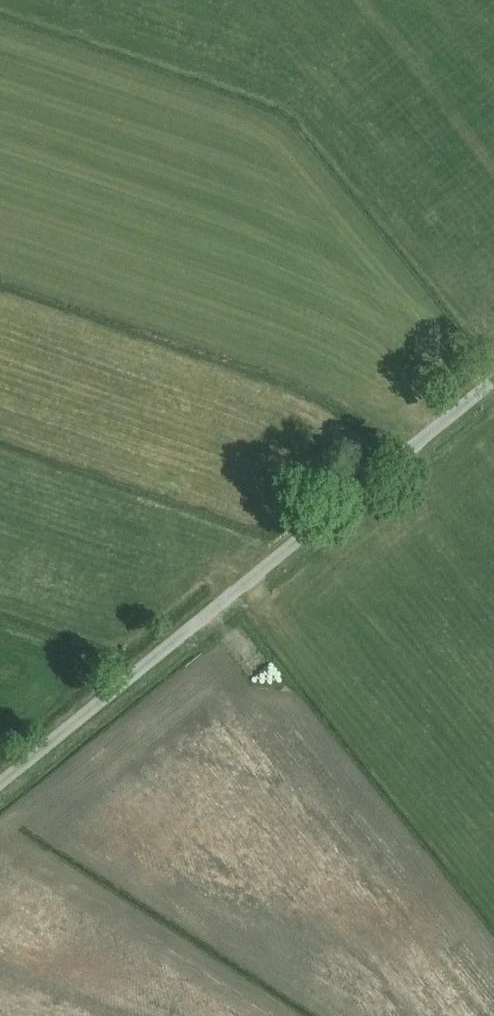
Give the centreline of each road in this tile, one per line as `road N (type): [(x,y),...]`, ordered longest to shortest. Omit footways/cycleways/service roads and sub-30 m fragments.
road 1 (unclassified): [(0,778),(493,376)]

